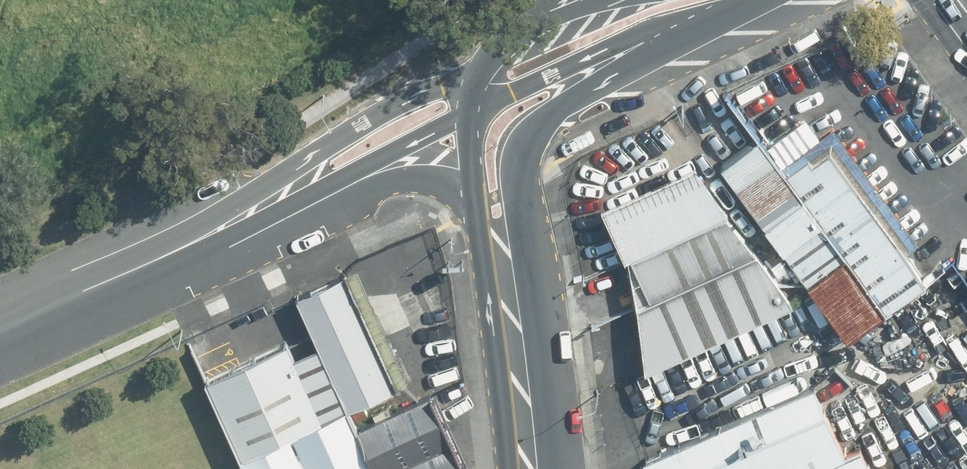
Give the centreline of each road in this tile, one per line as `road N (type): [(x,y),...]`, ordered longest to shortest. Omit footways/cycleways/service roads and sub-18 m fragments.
road 1 (unclassified): [(210,236),(317,147),(457,61)]
road 2 (unclassified): [(480,111),(210,236)]
road 3 (secondary): [(666,29),(540,123),(521,154),(502,243)]
road 4 (unclassified): [(0,329),(210,236)]
road 5 (secondary): [(530,468),(502,243)]
road 6 (secondary): [(666,29),(480,111)]
road 7 (secondary): [(457,61),(585,0)]
road 8 (secondary): [(502,243),(480,111)]

